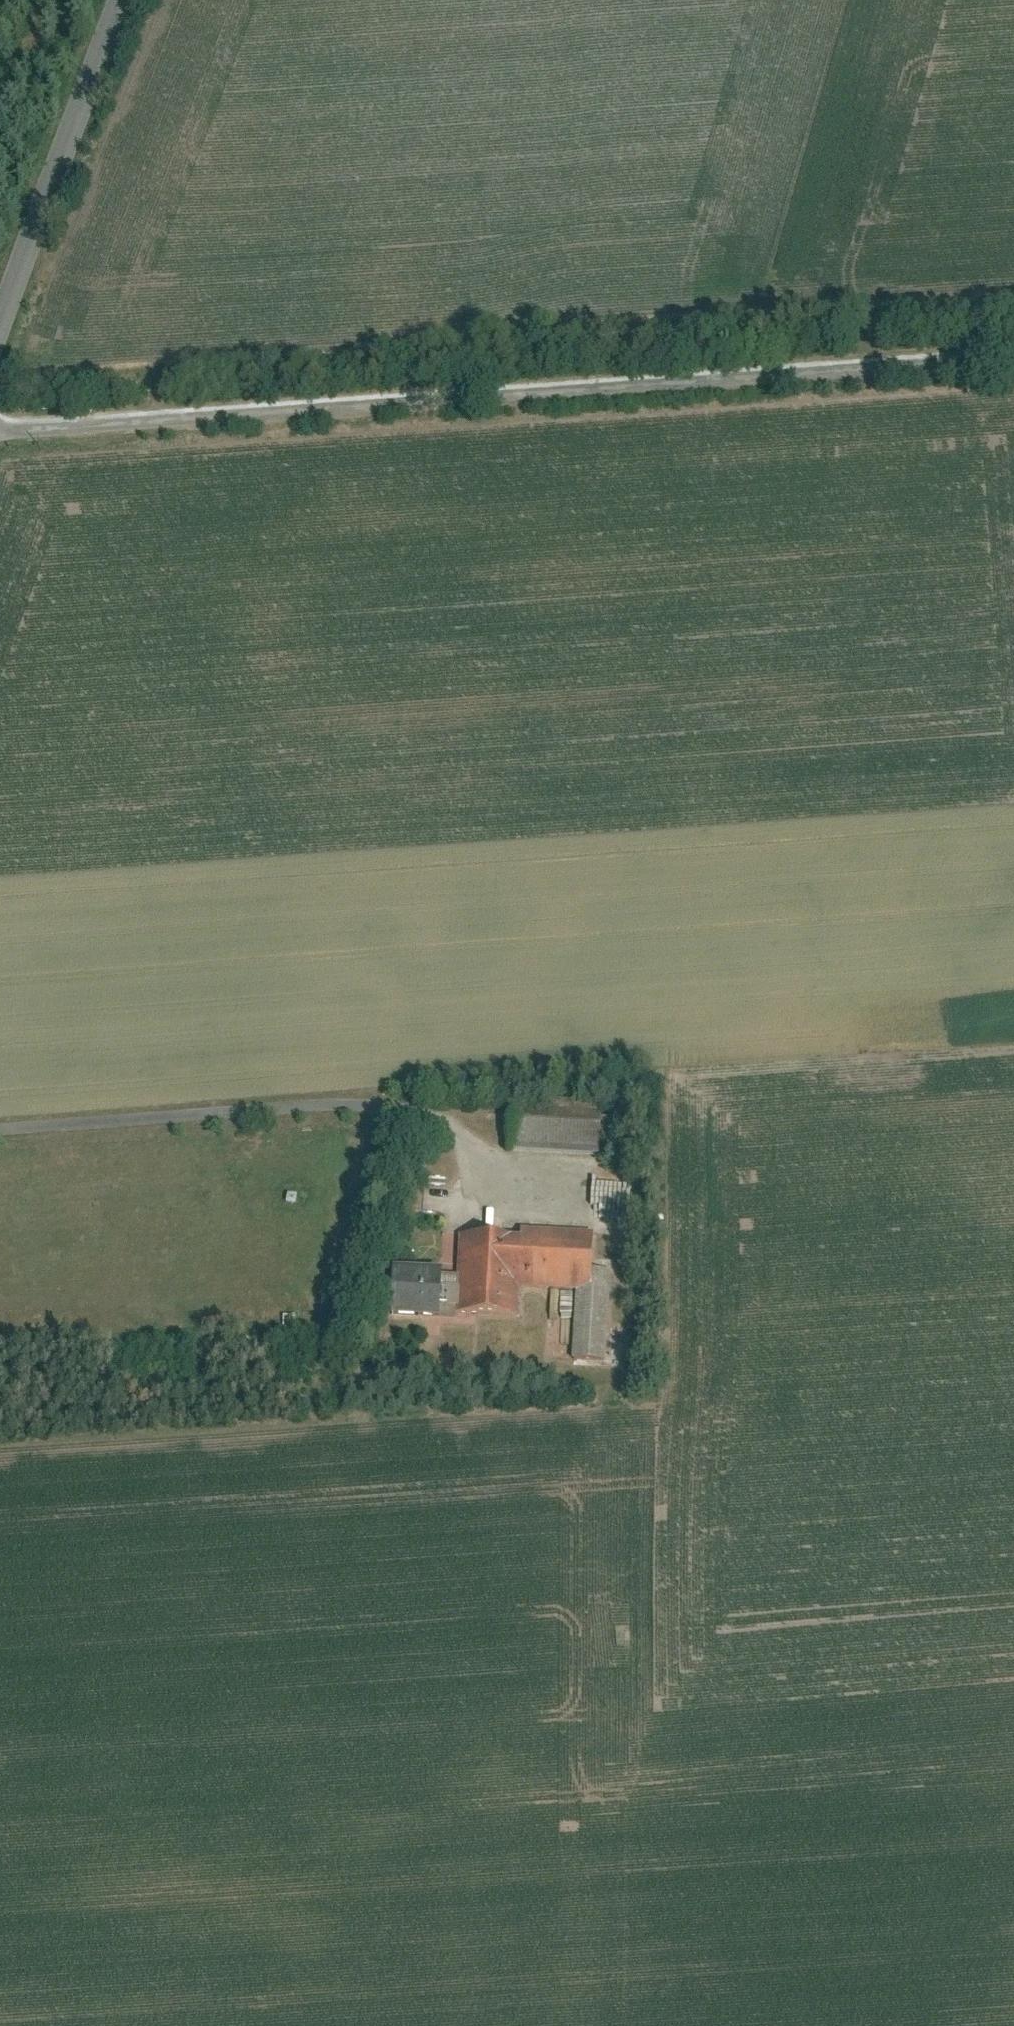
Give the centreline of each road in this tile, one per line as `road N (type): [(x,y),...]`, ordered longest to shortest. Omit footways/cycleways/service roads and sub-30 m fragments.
road 1 (residential): [(0,429),(1013,358)]
road 2 (tertiary): [(124,0),(0,342)]

